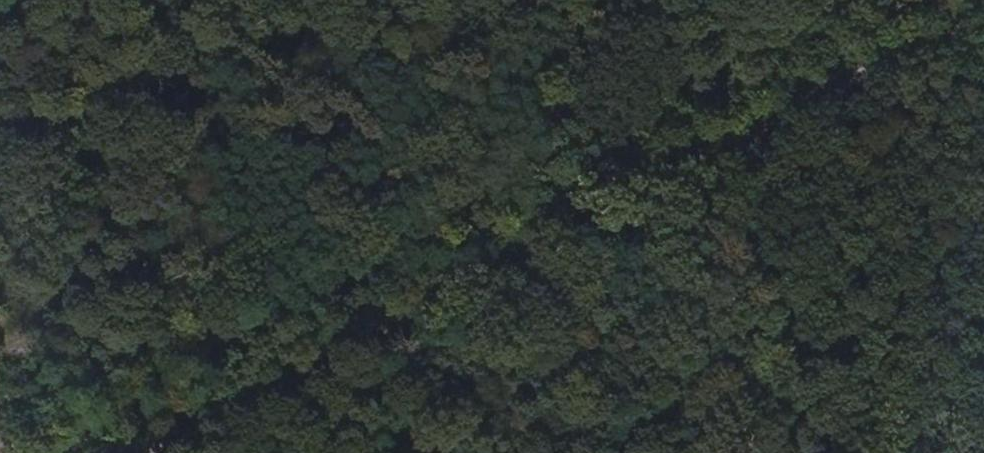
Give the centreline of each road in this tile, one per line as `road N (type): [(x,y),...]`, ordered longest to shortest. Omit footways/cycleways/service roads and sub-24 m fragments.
road 1 (track): [(846,0),(205,346),(72,452)]

